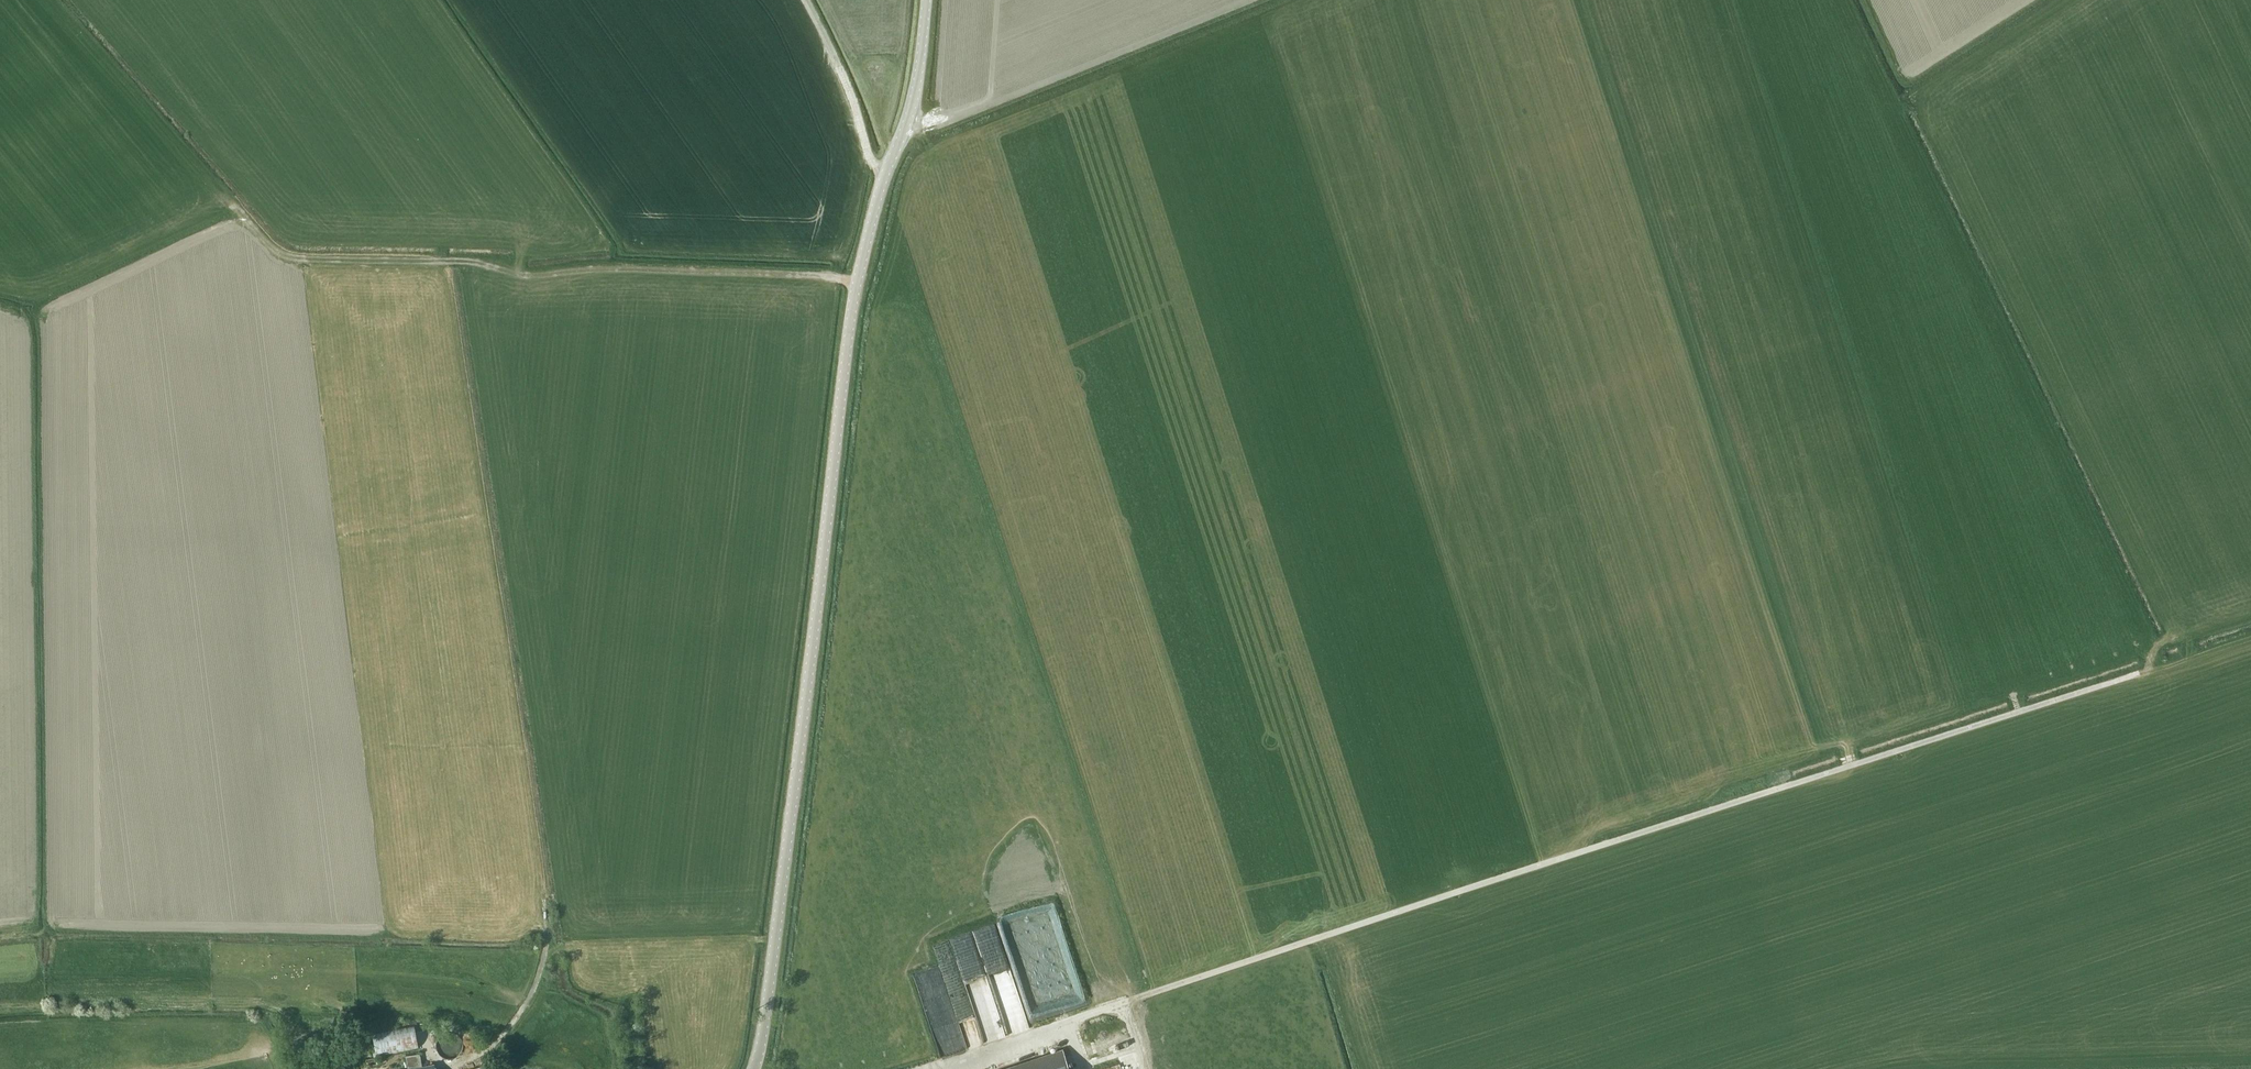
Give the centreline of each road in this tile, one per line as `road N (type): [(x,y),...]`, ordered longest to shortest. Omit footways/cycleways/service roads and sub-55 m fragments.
road 1 (secondary): [(753,1068),(854,288),(906,124),(925,0)]

